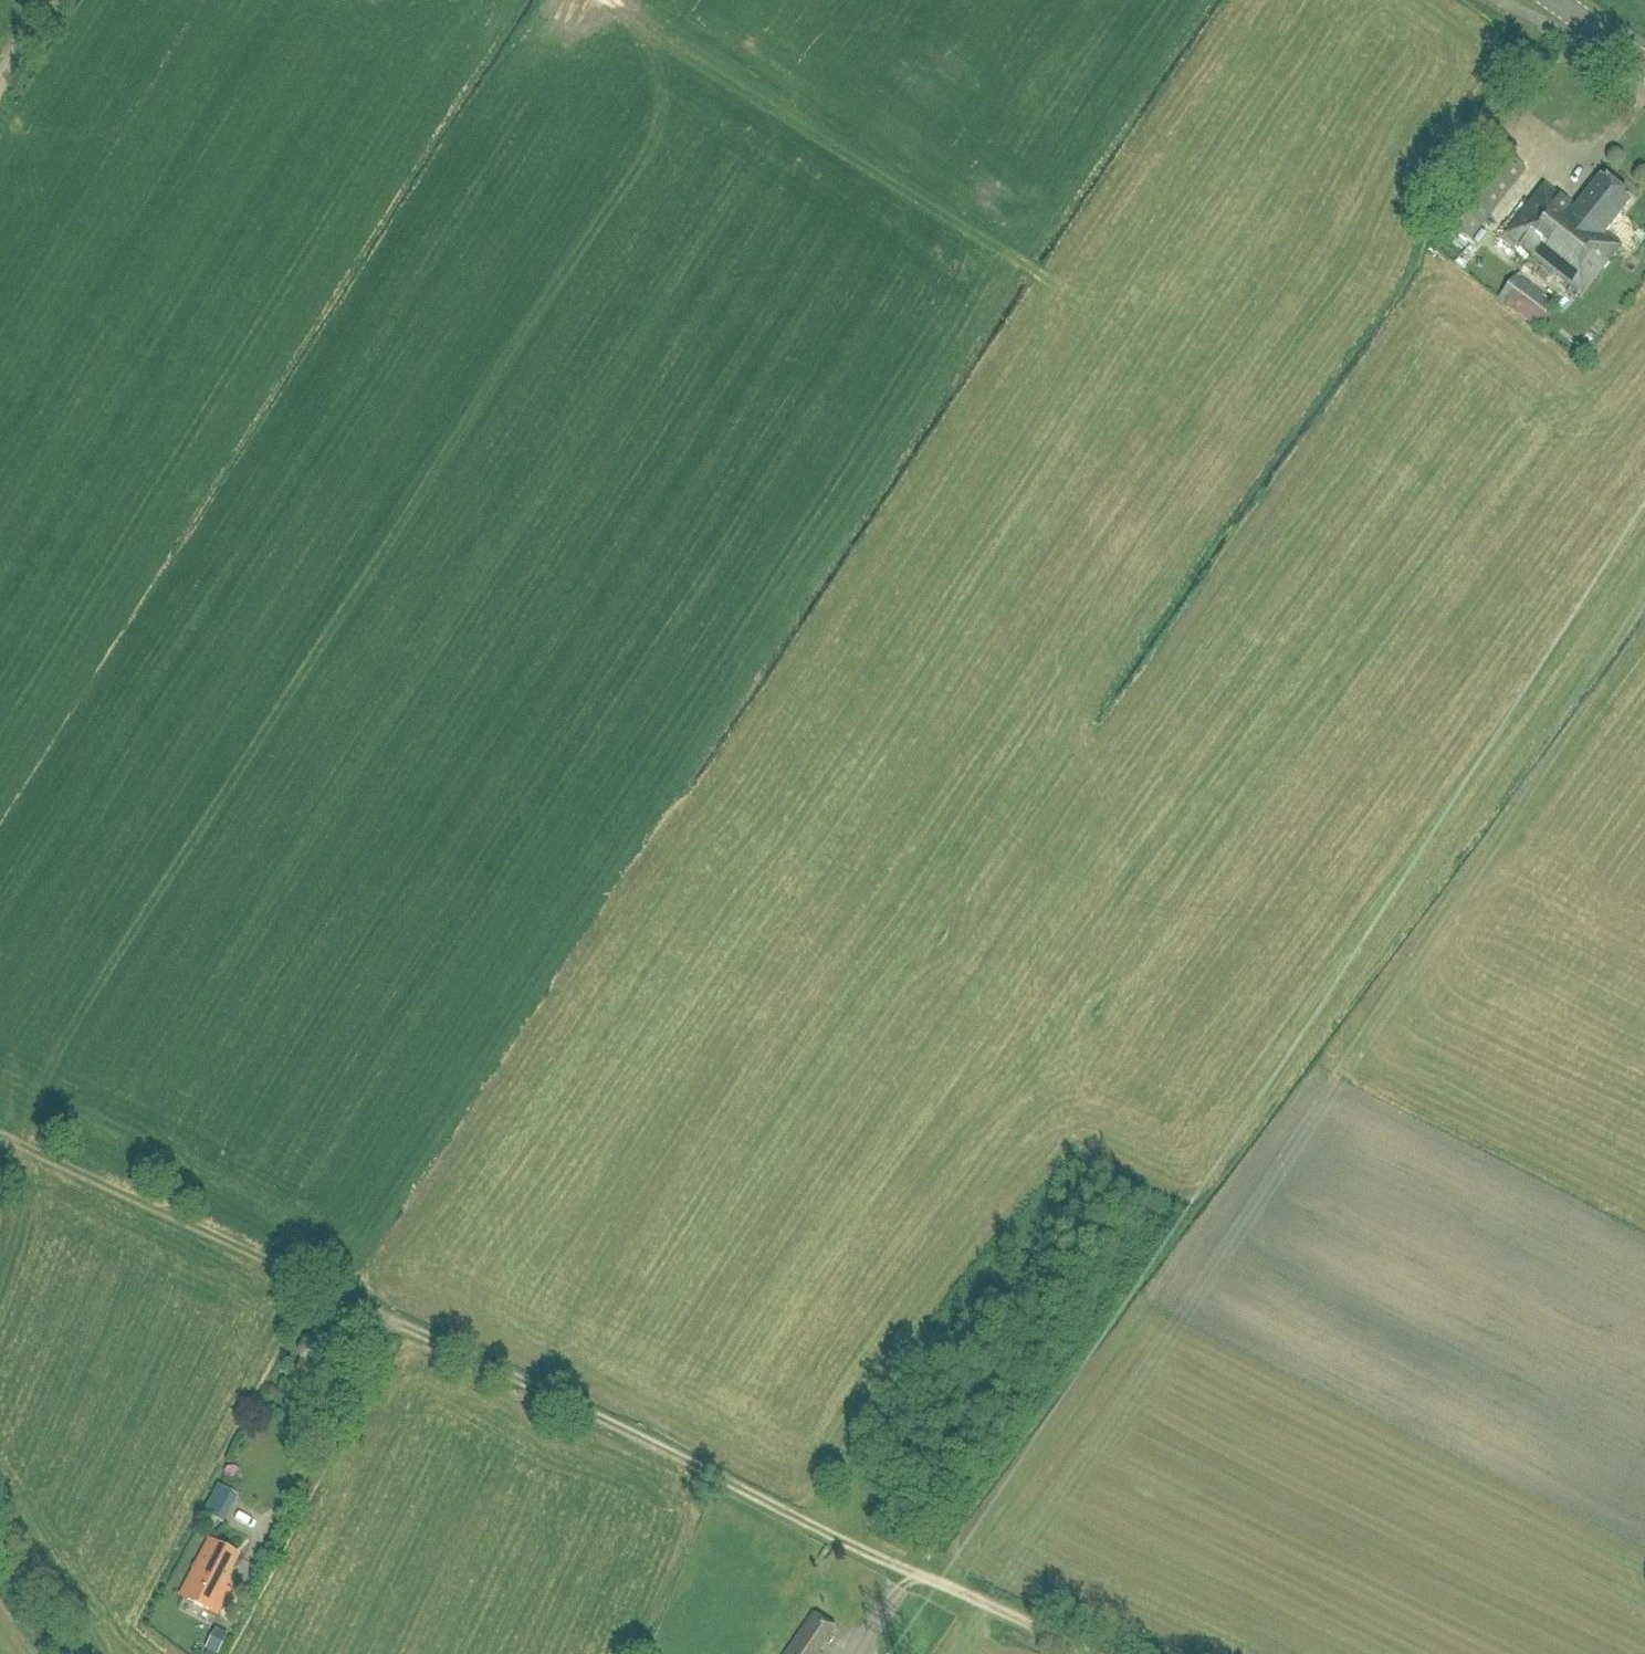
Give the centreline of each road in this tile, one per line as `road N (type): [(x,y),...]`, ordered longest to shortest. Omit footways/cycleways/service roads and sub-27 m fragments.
road 1 (track): [(1082,1653),(0,1138)]

